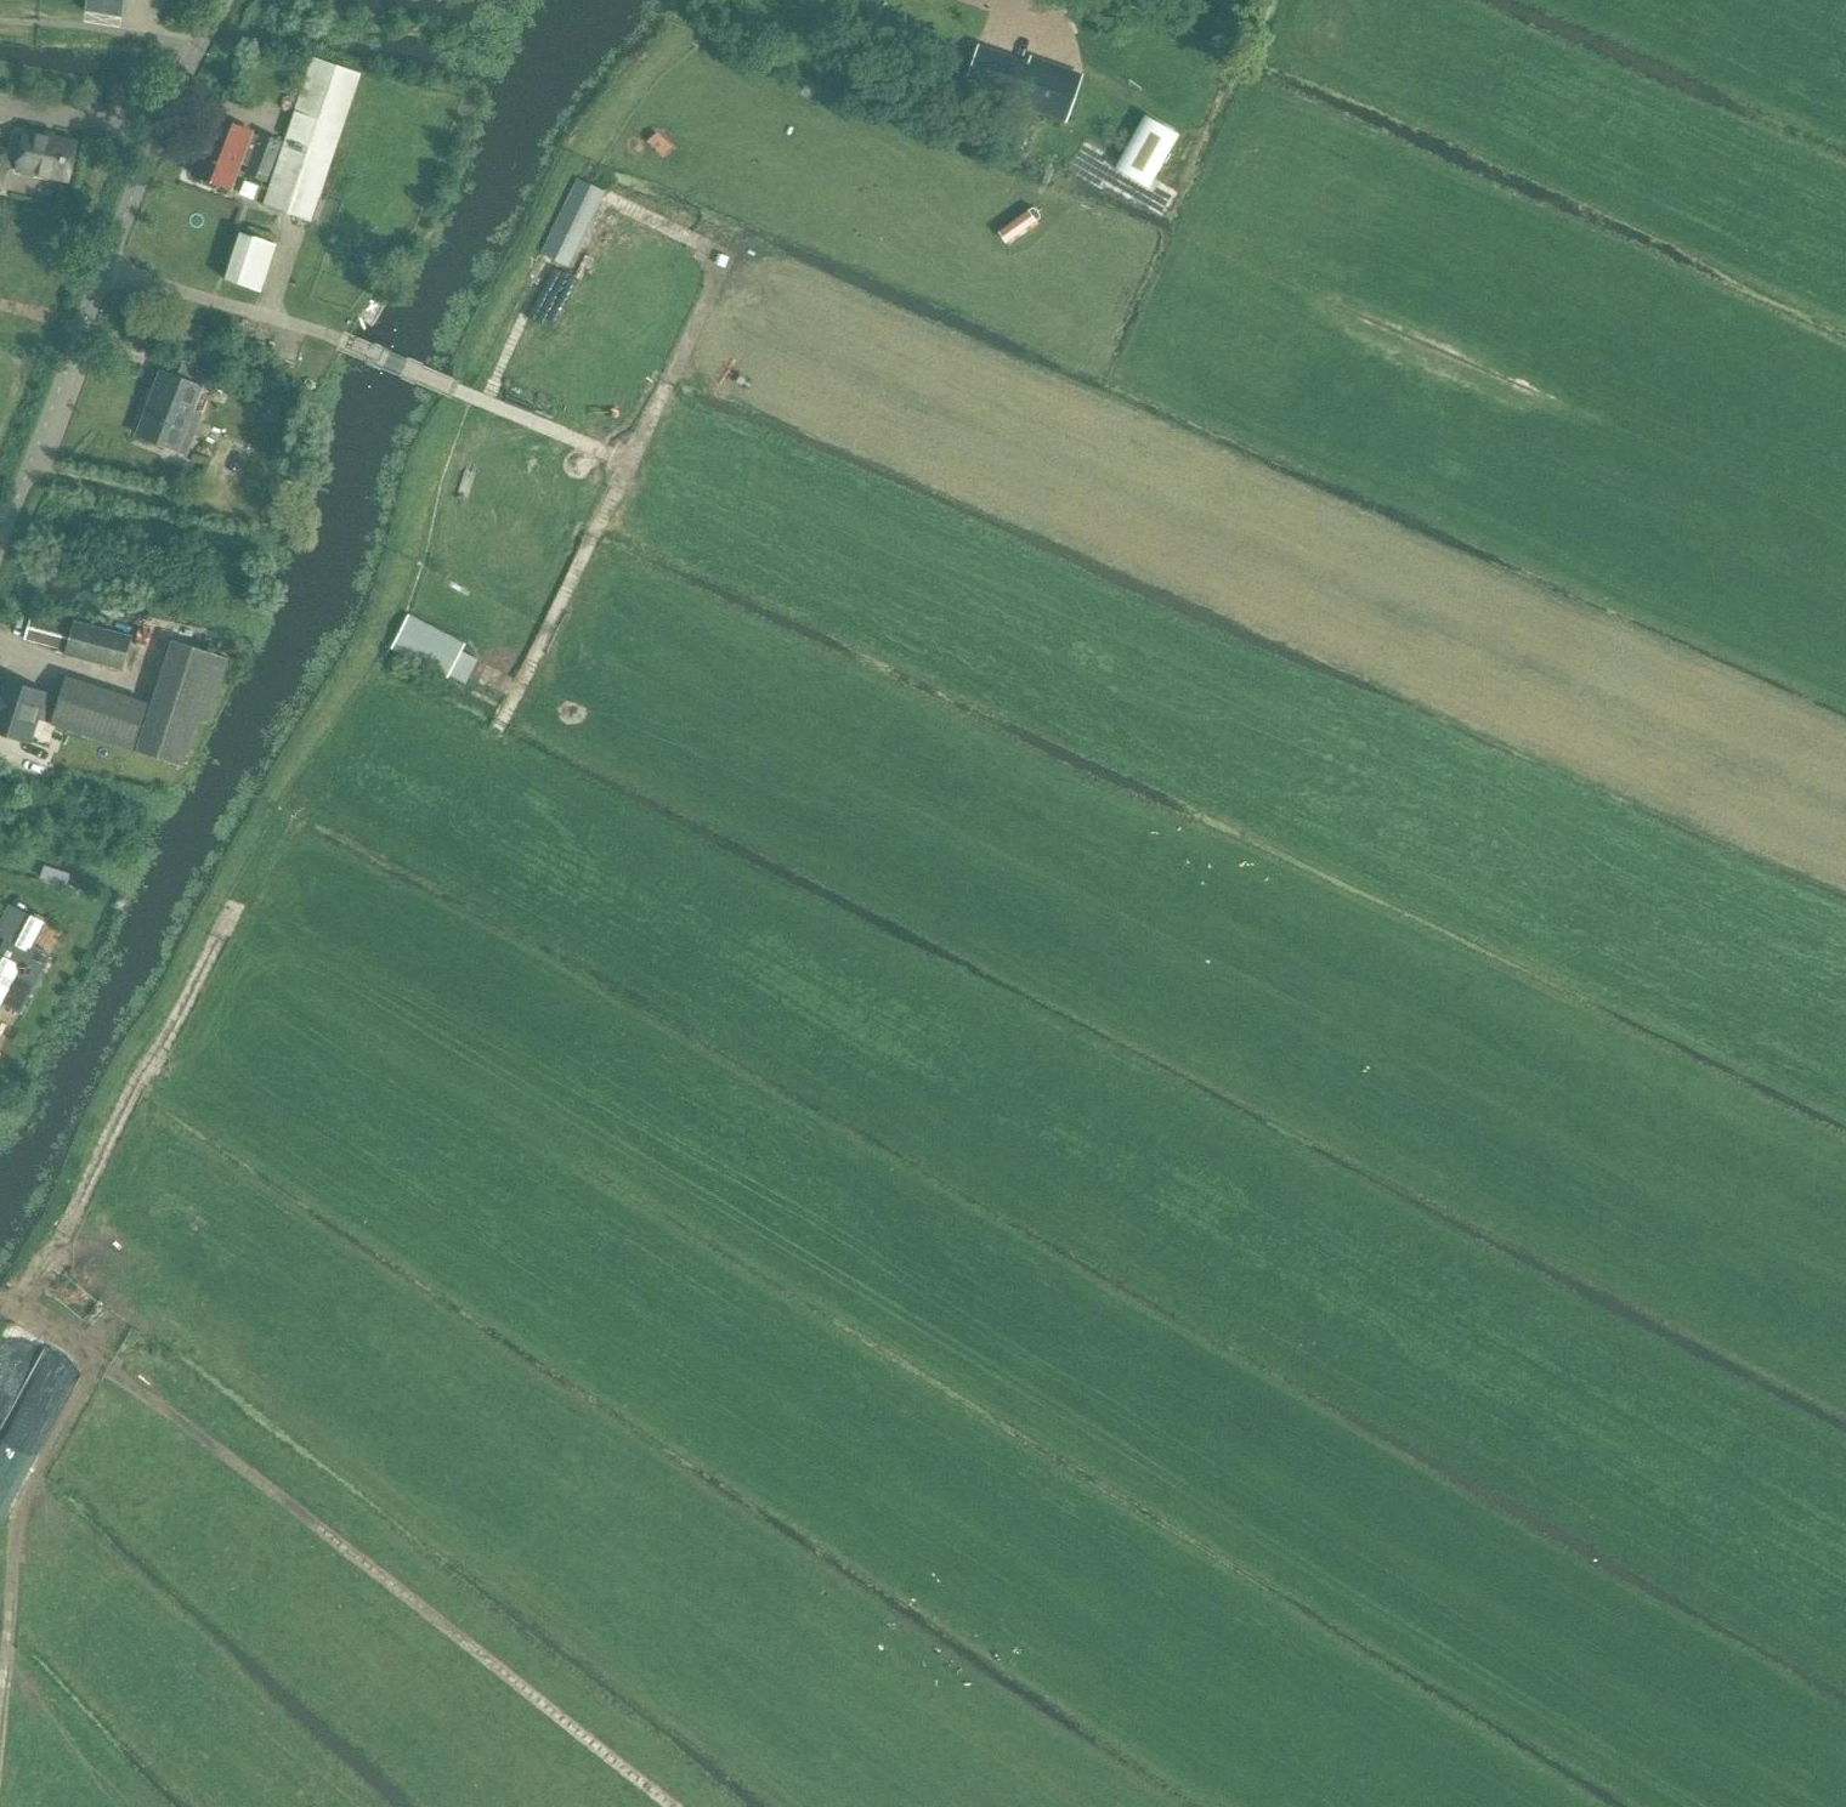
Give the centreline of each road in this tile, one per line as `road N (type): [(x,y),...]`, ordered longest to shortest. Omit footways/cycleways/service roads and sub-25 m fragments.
road 1 (track): [(670,1806),(193,1432),(0,1302)]
road 2 (track): [(615,202),(728,256),(502,725)]
road 3 (unclassified): [(0,544),(143,171),(224,0)]
road 4 (track): [(0,1703),(11,1539),(103,1370)]

